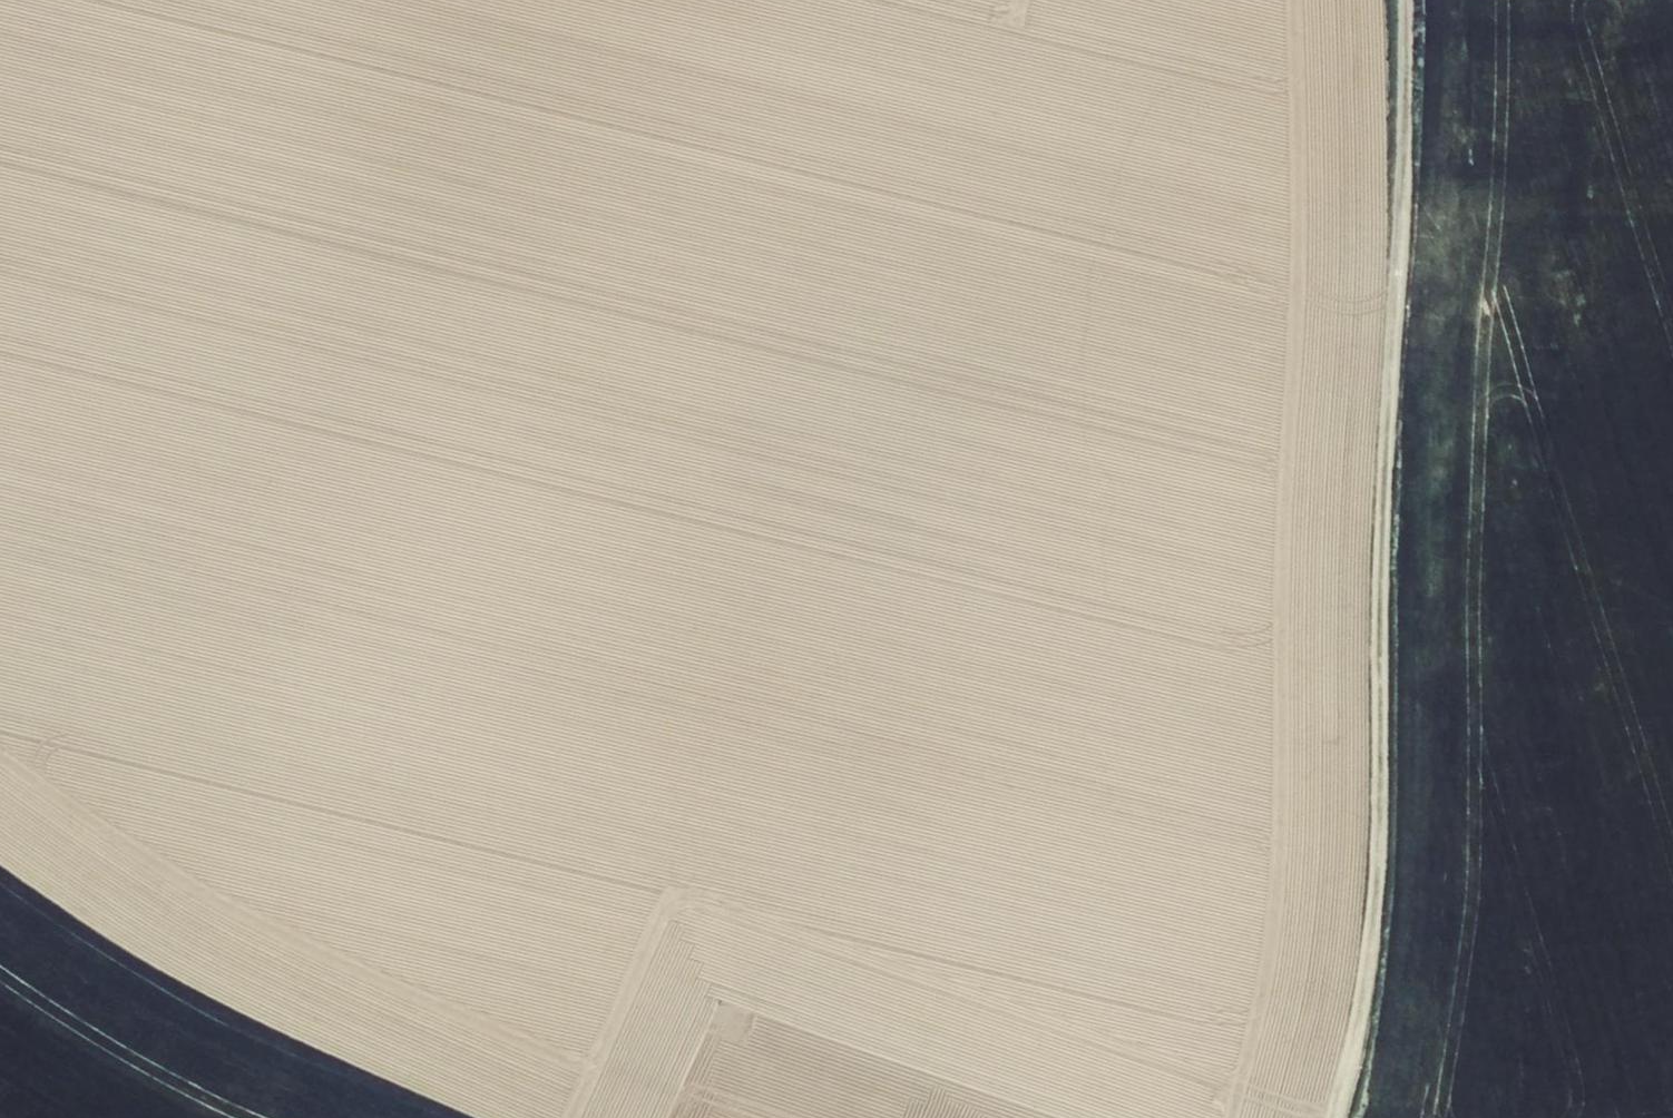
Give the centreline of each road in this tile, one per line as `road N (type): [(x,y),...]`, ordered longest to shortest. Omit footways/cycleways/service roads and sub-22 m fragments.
road 1 (track): [(1401,0),(1376,873),(1331,1117)]

